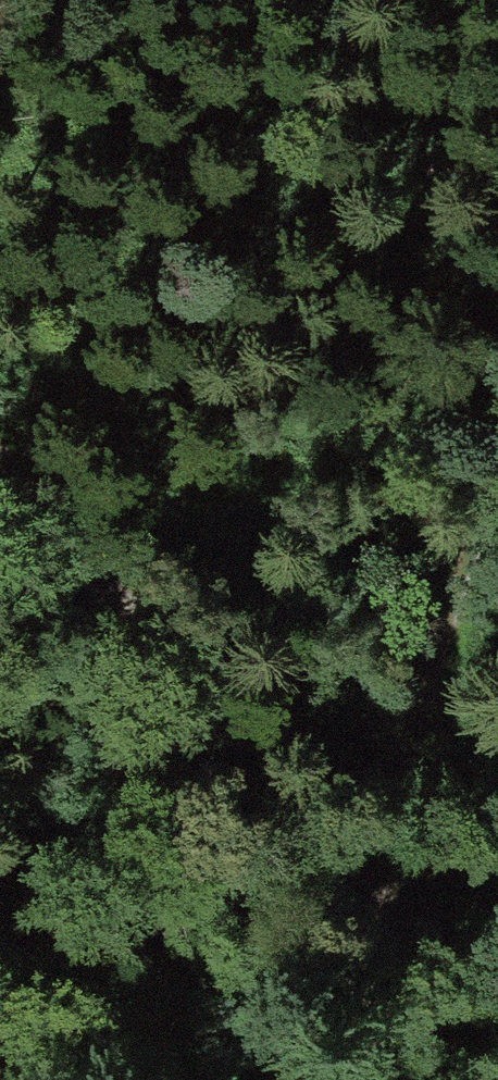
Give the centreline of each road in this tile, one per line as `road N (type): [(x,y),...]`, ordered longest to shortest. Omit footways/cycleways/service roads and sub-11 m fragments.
road 1 (track): [(497,417),(377,803),(383,1079)]
road 2 (track): [(0,355),(377,803)]

